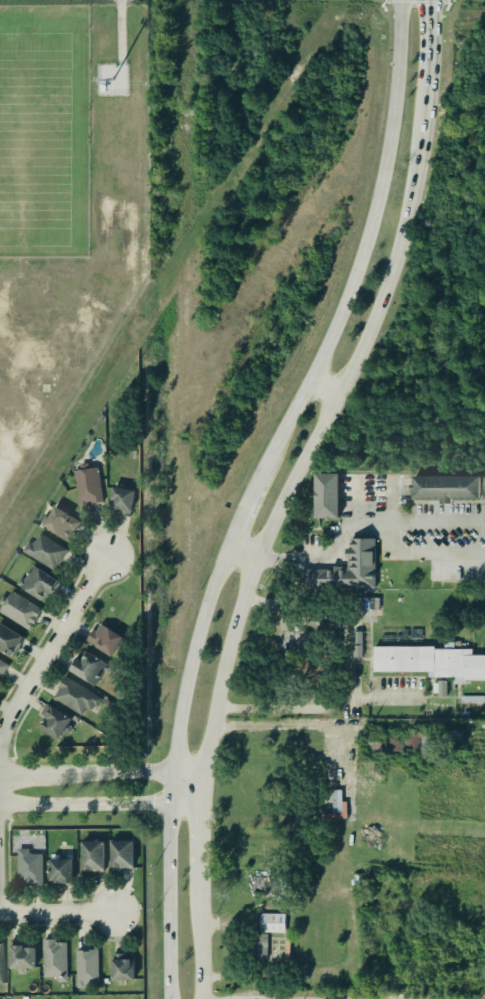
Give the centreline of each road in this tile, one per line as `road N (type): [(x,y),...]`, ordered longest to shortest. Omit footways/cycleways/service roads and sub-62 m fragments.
road 1 (secondary): [(205,802),(212,706),(254,560),(386,288),(408,215),(433,63)]
road 2 (secondary): [(400,0),(377,207),(334,329),(257,487)]
road 3 (secondary): [(229,550),(185,698),(174,802),(173,998)]
road 4 (residential): [(0,740),(108,558)]
road 5 (tertiary): [(207,773),(0,775)]
road 6 (tertiary): [(0,805),(205,802)]
road 7 (secondary): [(207,998),(205,865)]

